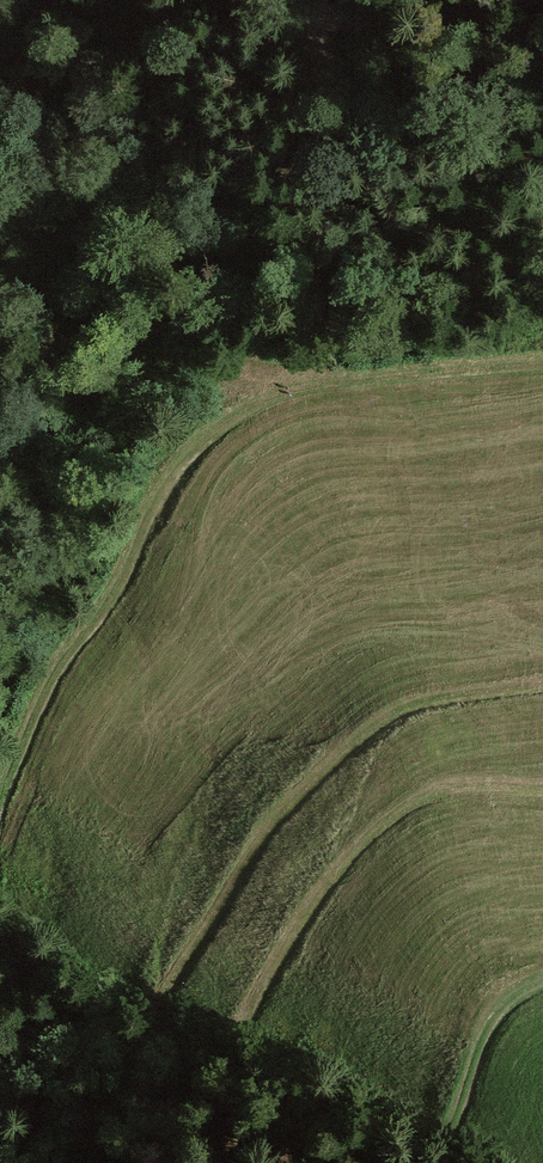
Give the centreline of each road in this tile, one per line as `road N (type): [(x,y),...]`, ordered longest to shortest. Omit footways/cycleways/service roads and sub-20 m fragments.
road 1 (track): [(542,357),(331,382),(278,396),(209,435),(165,480),(120,582),(51,682),(0,802)]
road 2 (track): [(304,0),(310,42),(334,76),(542,209)]
road 3 (track): [(542,78),(327,16)]
road 4 (track): [(304,9),(327,16),(523,0)]
road 5 (track): [(435,1162),(492,1028),(507,1007),(542,984)]

